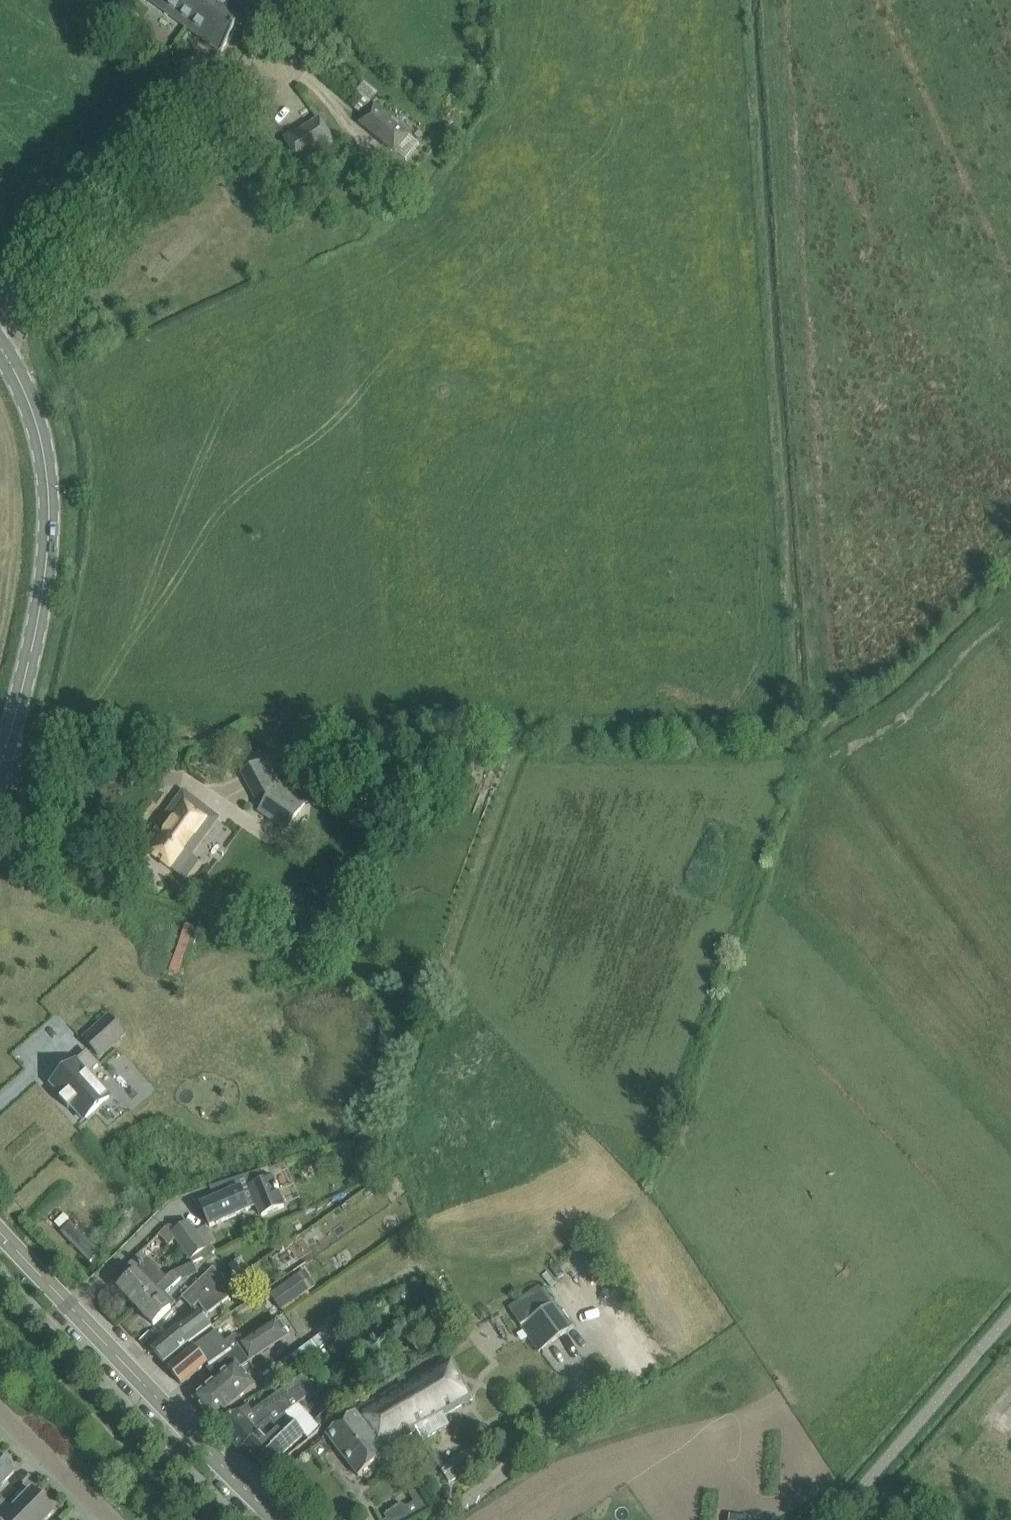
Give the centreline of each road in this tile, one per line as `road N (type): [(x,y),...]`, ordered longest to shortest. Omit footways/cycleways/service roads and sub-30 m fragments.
road 1 (secondary): [(0,767),(32,656),(49,501),(37,420),(0,345)]
road 2 (secondary): [(281,1519),(0,1235)]
road 3 (residential): [(0,1414),(105,1519)]

